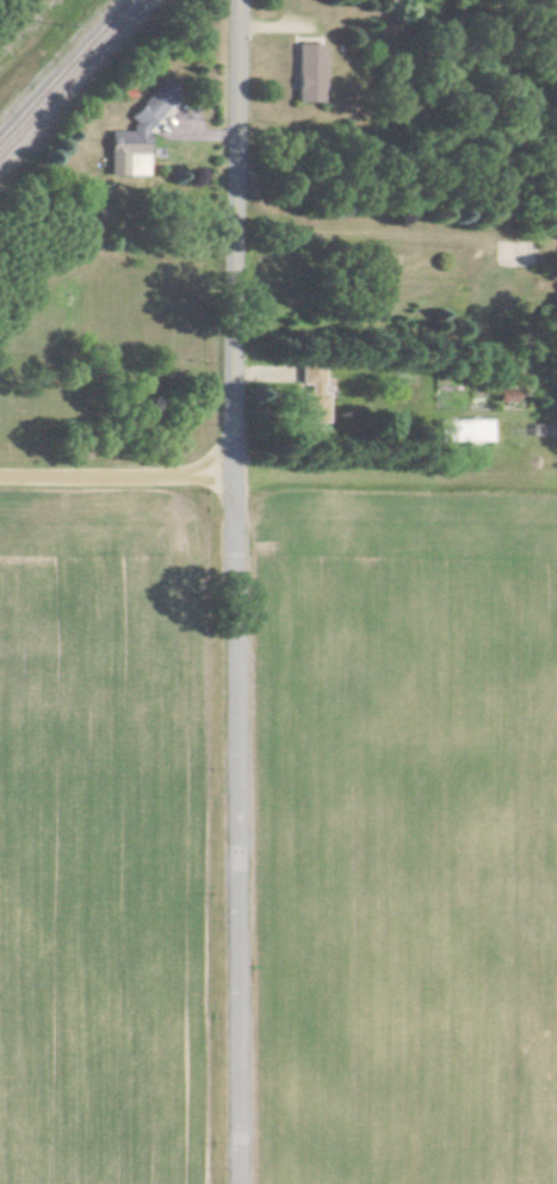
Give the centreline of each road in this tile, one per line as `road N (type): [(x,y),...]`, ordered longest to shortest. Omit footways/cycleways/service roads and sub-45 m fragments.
road 1 (residential): [(243,1183),(239,0)]
road 2 (residential): [(0,475),(241,478)]

